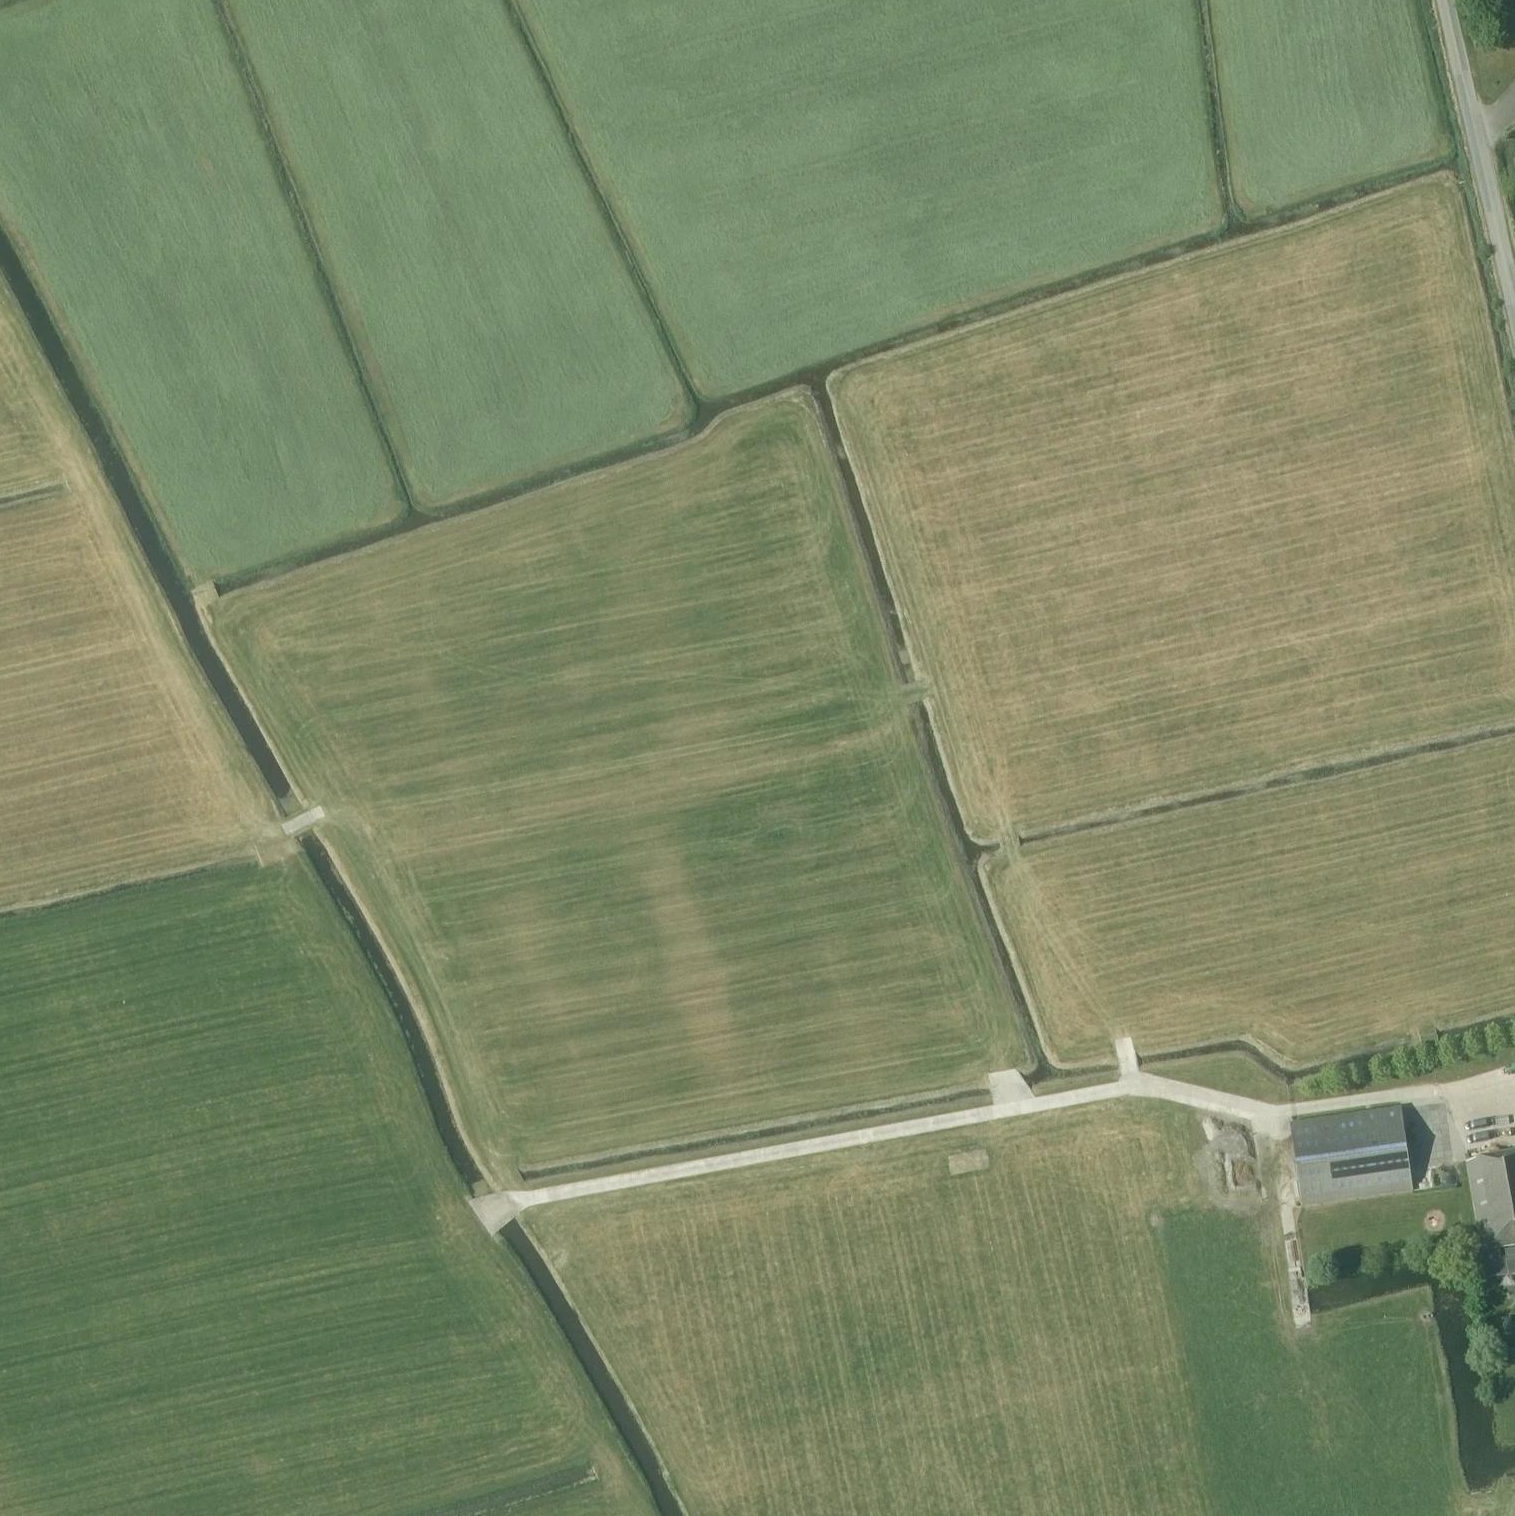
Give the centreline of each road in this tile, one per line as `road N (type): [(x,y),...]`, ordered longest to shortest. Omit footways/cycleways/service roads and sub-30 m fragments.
road 1 (tertiary): [(1514,306),(1447,0)]

